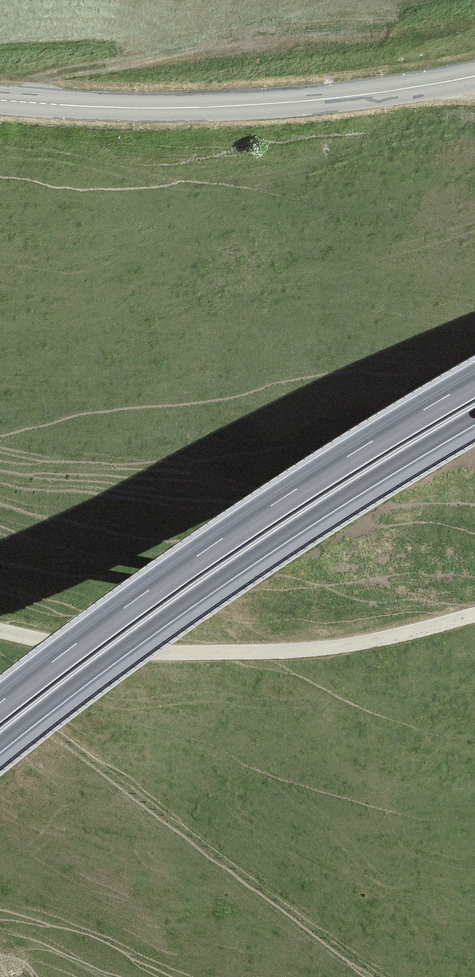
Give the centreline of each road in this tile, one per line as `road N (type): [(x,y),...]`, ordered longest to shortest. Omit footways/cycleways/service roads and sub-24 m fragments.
road 1 (trunk): [(0,743),(228,573),(474,416)]
road 2 (trunk): [(474,380),(210,547),(0,703)]
road 3 (track): [(0,631),(107,651),(272,652),(362,643),(474,615)]
road 4 (secondary): [(474,76),(214,107),(0,100)]

